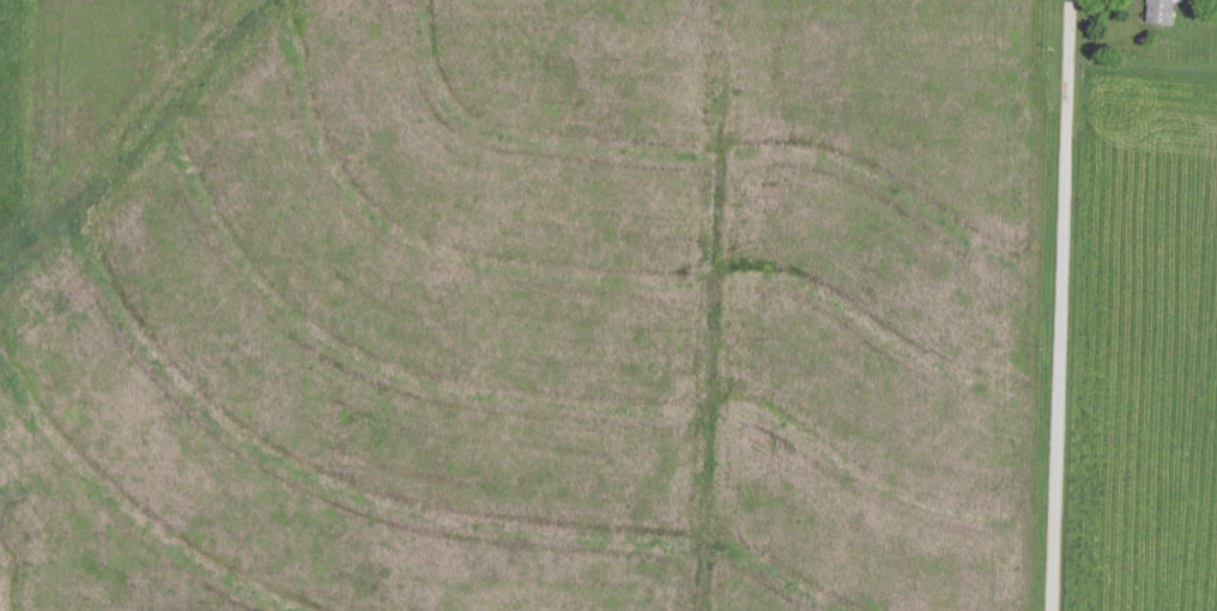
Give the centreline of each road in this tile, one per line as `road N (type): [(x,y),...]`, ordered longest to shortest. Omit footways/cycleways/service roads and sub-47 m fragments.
road 1 (residential): [(1042,610),(1057,0)]

